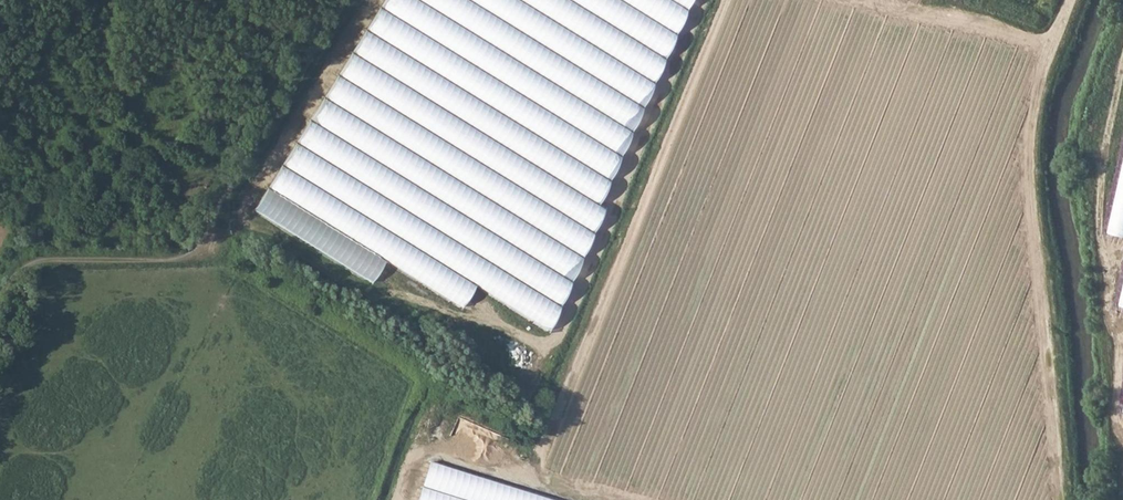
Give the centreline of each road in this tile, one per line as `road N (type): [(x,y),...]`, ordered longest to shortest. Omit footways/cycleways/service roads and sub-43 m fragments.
road 1 (track): [(370,0),(244,203),(245,221),(370,294),(417,298),(547,342),(560,332),(707,0)]
road 2 (track): [(533,479),(726,0)]
road 3 (track): [(1058,499),(1030,156),(1042,69),(1068,0)]
road 4 (track): [(404,499),(420,450),(616,499)]
road 5 (track): [(0,306),(24,265),(180,257),(195,248)]
road 6 (track): [(871,0),(1052,44)]

